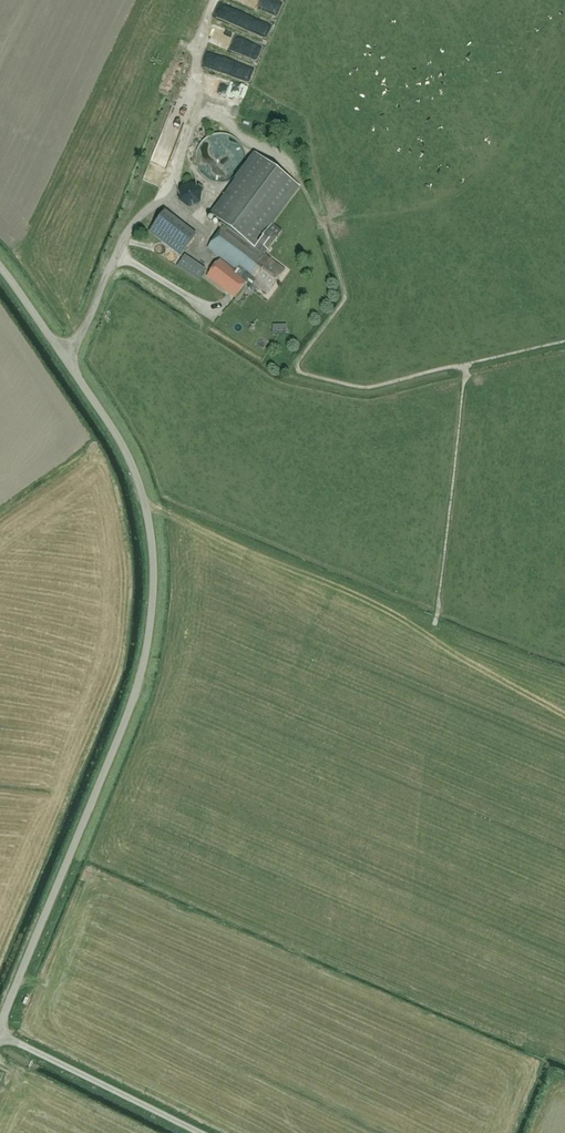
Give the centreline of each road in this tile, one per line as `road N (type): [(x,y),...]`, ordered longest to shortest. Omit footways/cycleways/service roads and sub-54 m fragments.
road 1 (unclassified): [(0,1024),(135,692),(155,582),(147,510),(128,455),(0,268)]
road 2 (unclassified): [(202,1132),(0,1035)]

